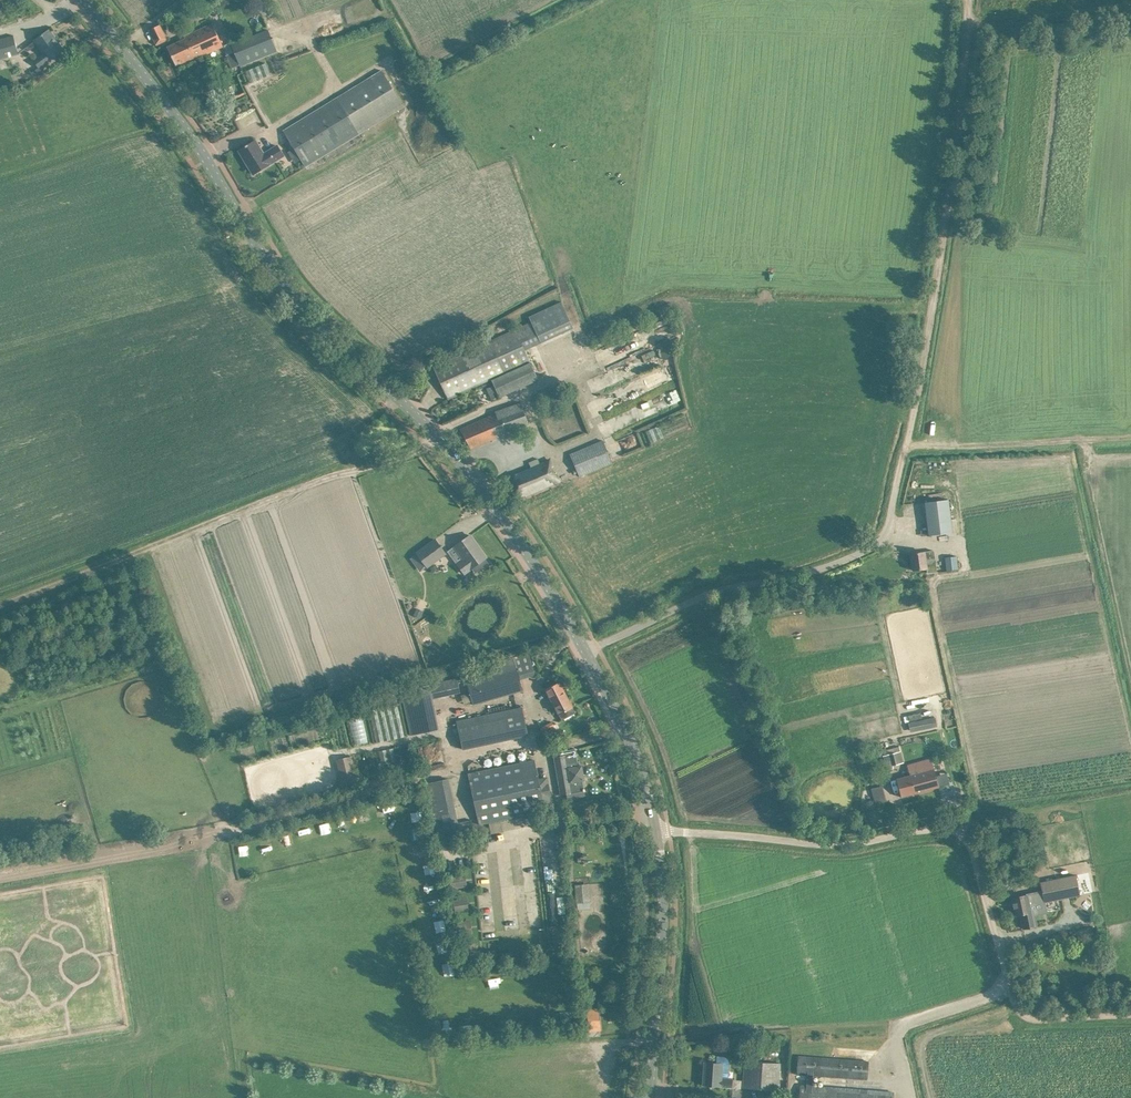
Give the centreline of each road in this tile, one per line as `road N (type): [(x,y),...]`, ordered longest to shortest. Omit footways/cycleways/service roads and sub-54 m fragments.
road 1 (tertiary): [(587,650),(470,474),(301,307),(86,0)]
road 2 (unclassified): [(1130,1014),(1023,1016),(972,845),(954,831),(839,845),(657,830)]
road 3 (track): [(975,0),(951,200),(906,447)]
road 4 (unclassified): [(587,650),(712,593),(868,551),(887,525),(906,447)]
road 5 (tertiary): [(647,1097),(662,908),(657,830)]
road 6 (tertiary): [(657,830),(619,708),(587,650)]

